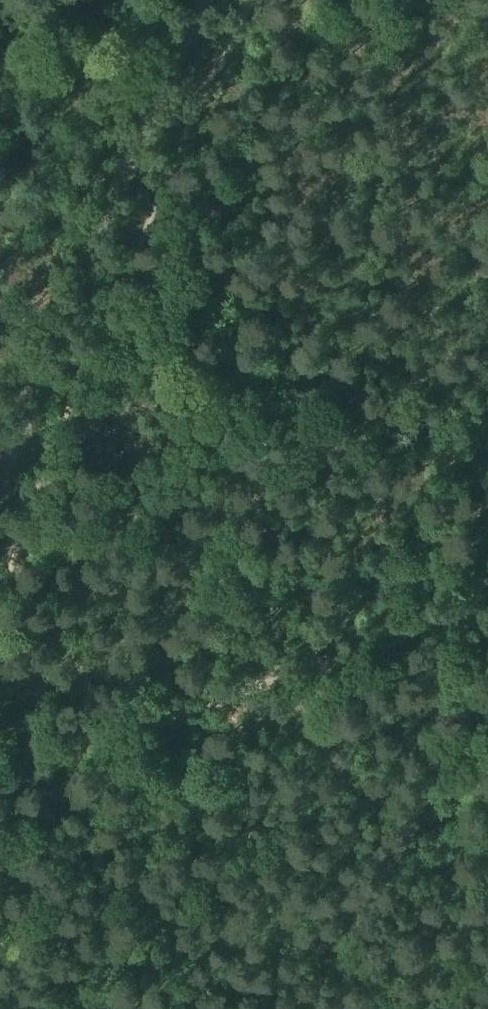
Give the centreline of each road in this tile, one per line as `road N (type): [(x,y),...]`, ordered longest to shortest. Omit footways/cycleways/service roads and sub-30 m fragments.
road 1 (unclassified): [(0,484),(114,190),(204,0)]
road 2 (track): [(0,778),(110,790),(161,786),(213,738),(354,691),(487,661)]
road 3 (track): [(0,747),(106,738),(427,628),(487,617)]

